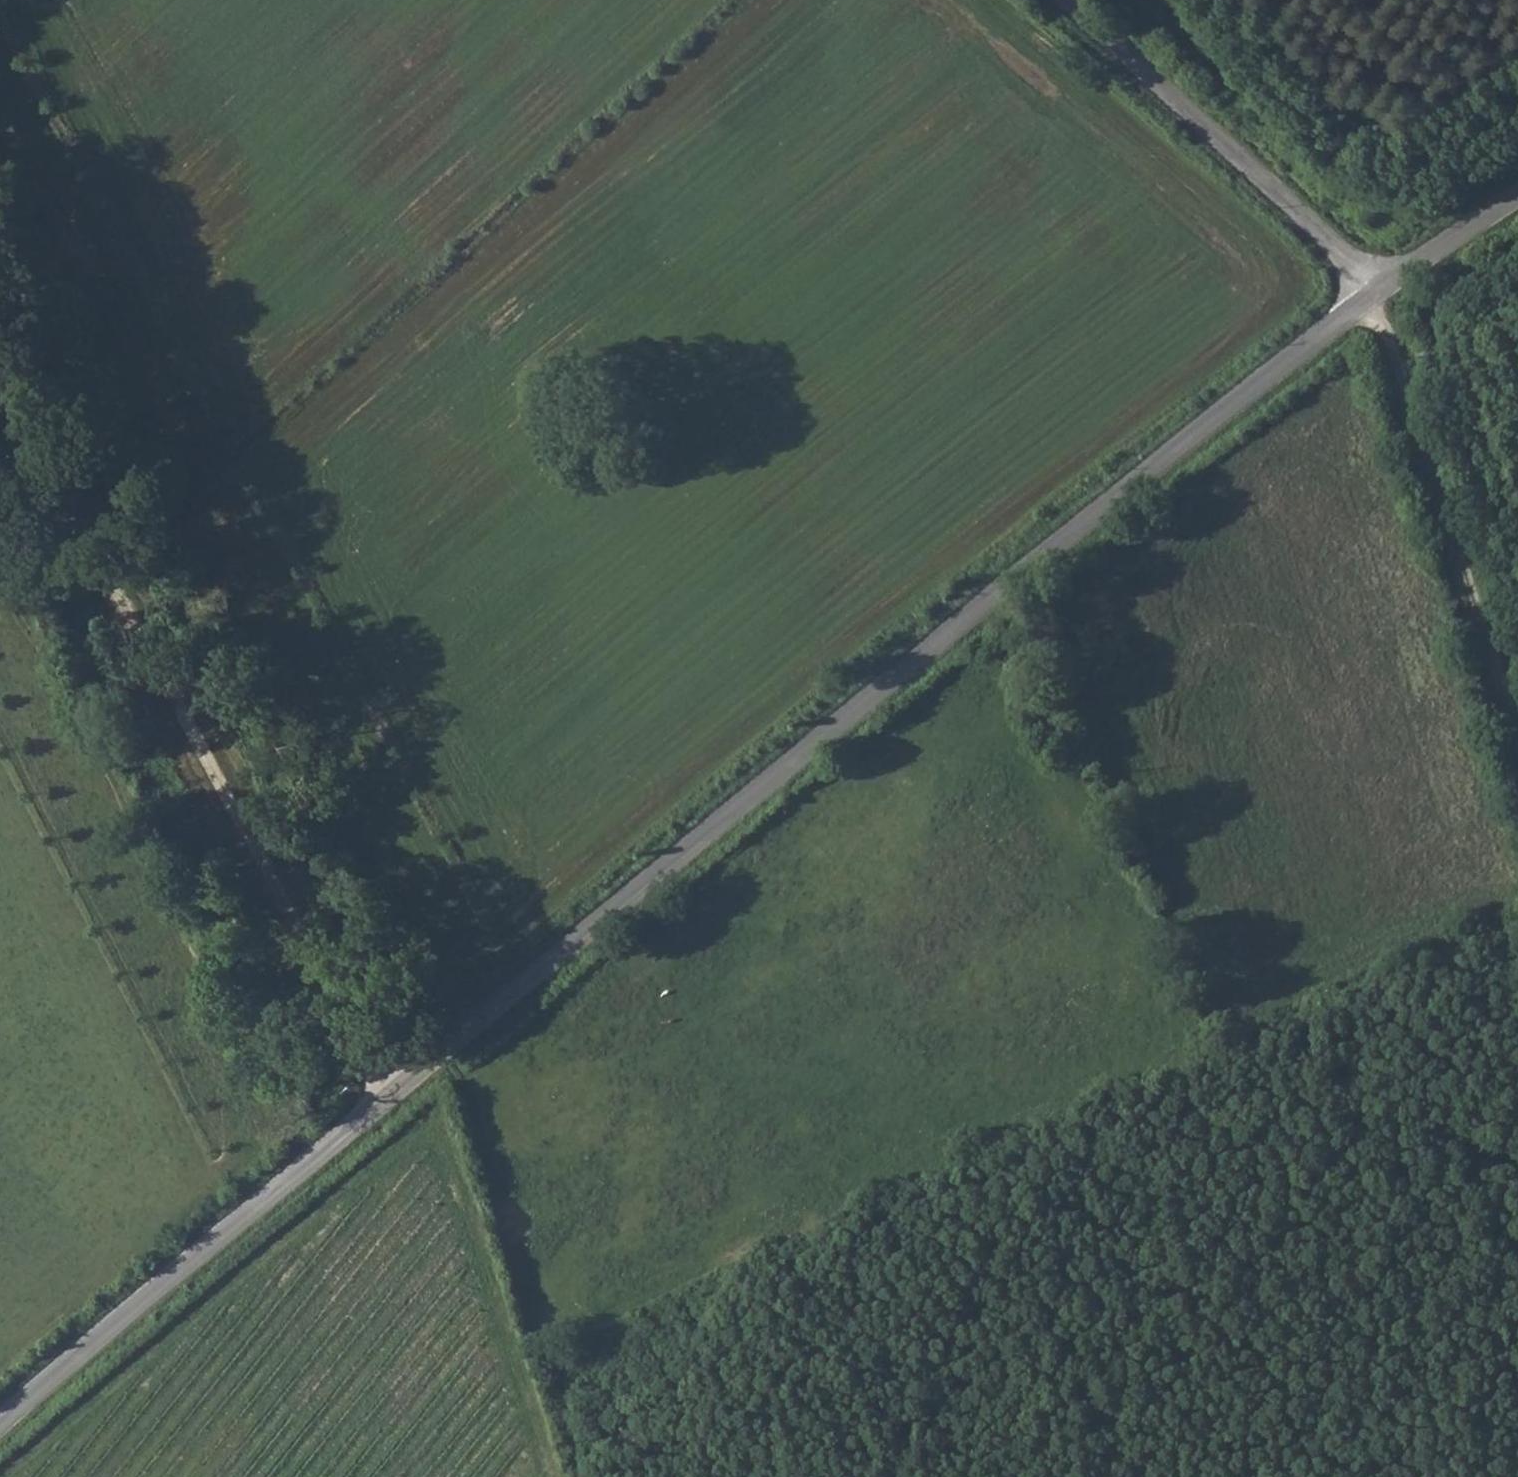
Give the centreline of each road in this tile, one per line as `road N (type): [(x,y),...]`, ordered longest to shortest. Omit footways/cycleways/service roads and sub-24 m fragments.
road 1 (unclassified): [(396,1091),(1148,467),(1368,305),(1398,292)]
road 2 (residential): [(0,340),(396,1091)]
road 3 (unclassified): [(0,1426),(396,1091)]
road 4 (track): [(1517,746),(1397,359),(1368,305)]
road 5 (unclassified): [(1085,0),(1398,292)]
road 6 (unclassified): [(1398,292),(1517,214)]

